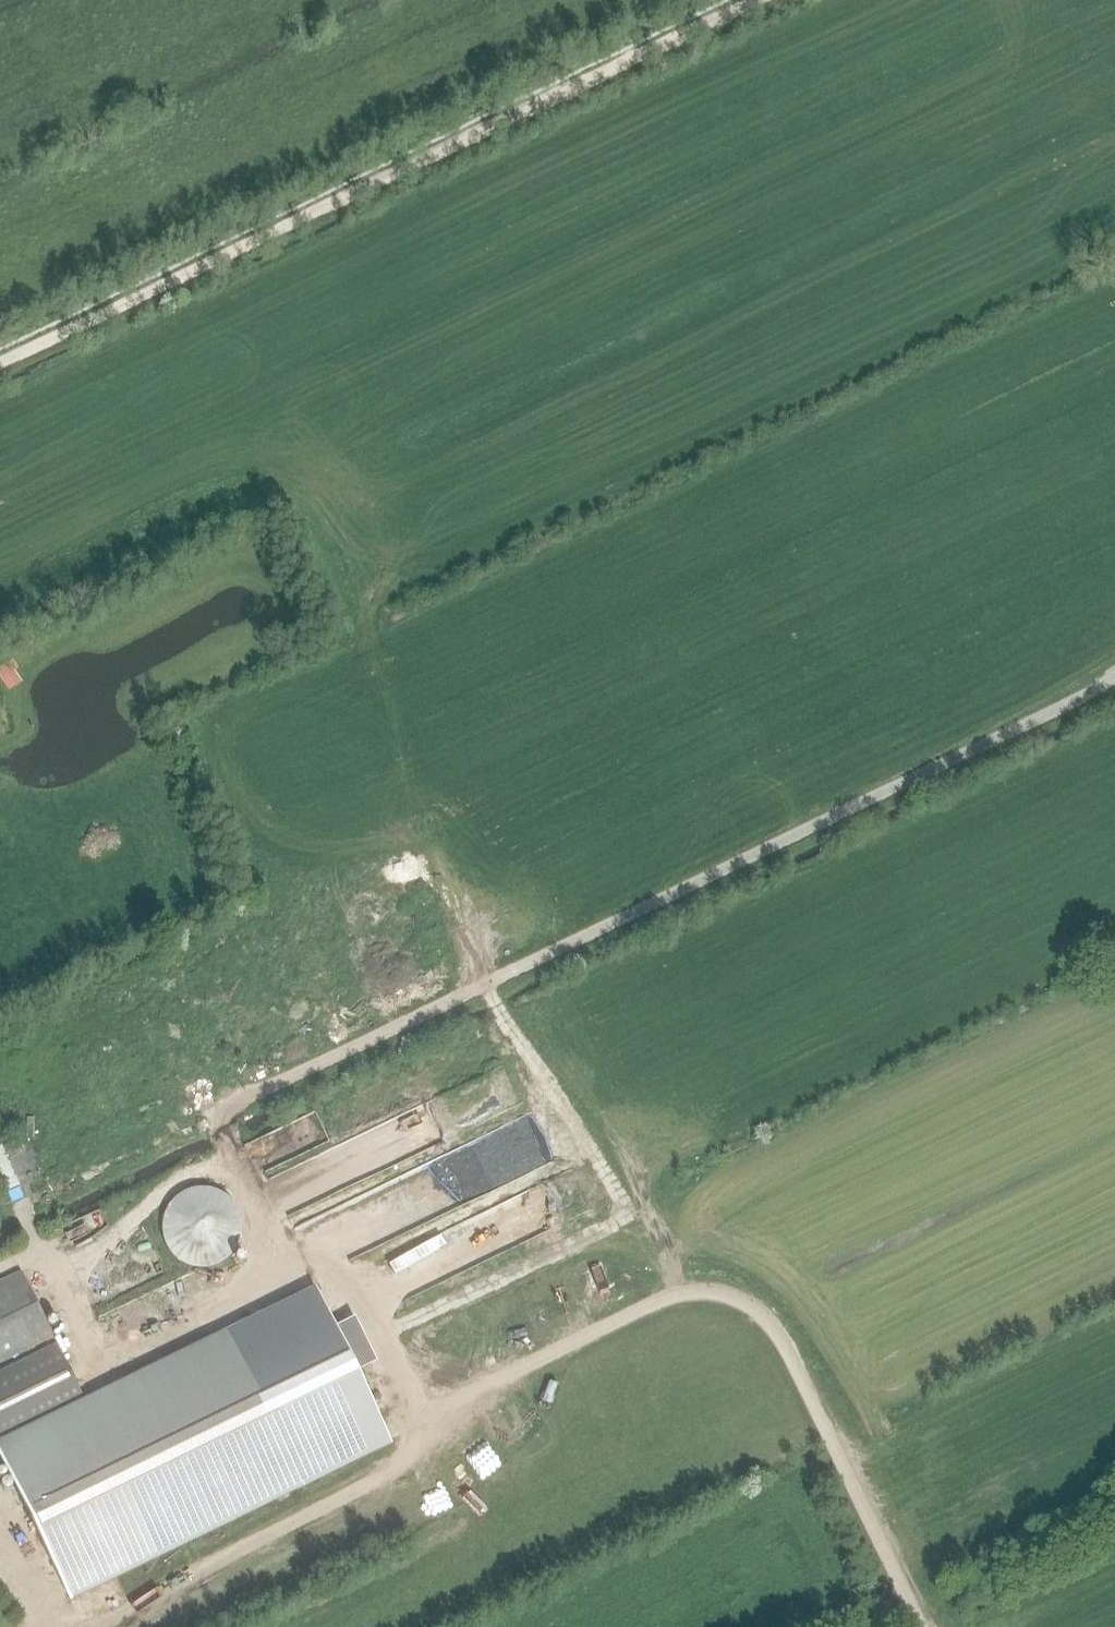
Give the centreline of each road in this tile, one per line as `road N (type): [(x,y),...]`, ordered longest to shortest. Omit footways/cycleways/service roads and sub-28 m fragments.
road 1 (track): [(0,363),(759,0)]

